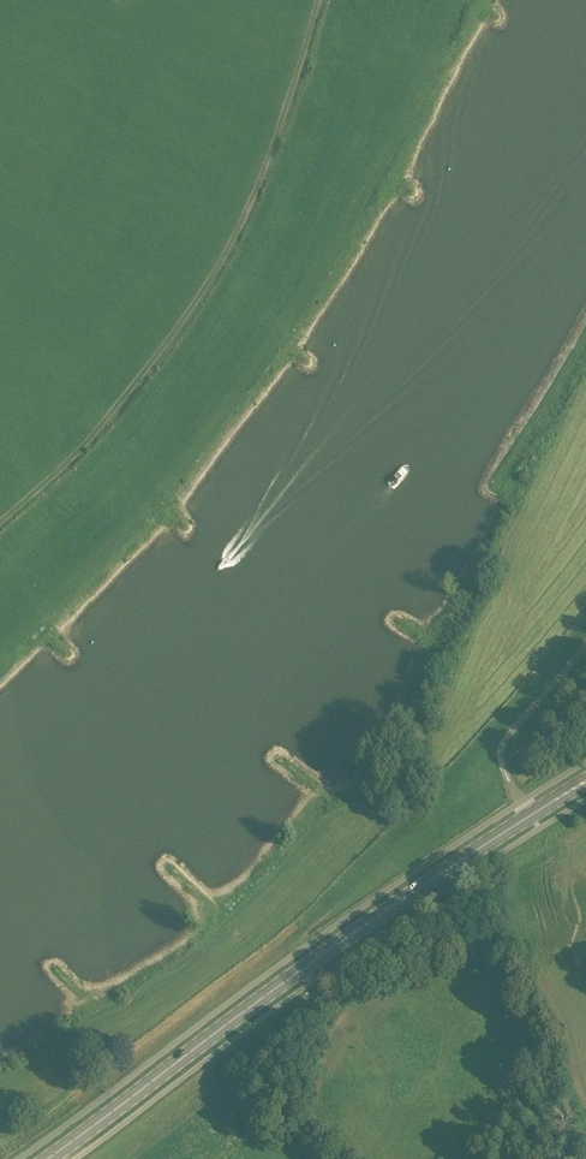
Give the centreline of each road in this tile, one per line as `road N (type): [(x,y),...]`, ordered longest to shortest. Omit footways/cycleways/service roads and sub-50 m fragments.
road 1 (primary): [(52,1158),(371,919),(585,783)]

